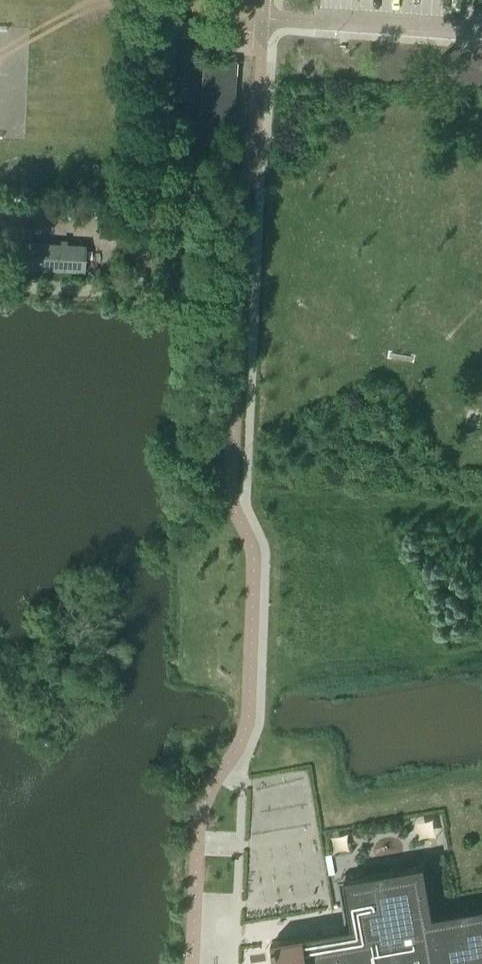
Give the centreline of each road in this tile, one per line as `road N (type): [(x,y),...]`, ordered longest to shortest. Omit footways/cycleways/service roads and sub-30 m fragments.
road 1 (residential): [(481,30),(322,19)]

